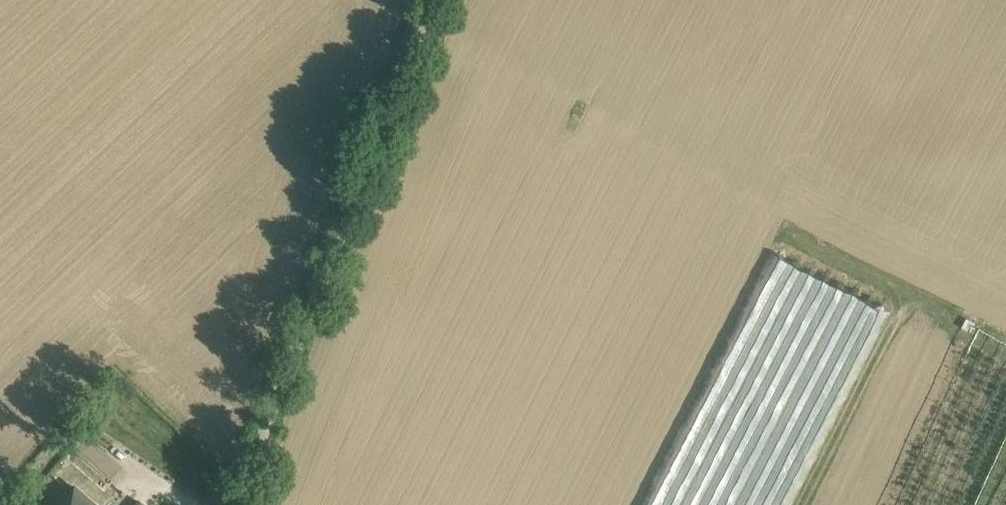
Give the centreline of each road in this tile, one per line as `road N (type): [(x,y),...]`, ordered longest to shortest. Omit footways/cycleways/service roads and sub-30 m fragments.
road 1 (unclassified): [(238,504),(451,0)]

